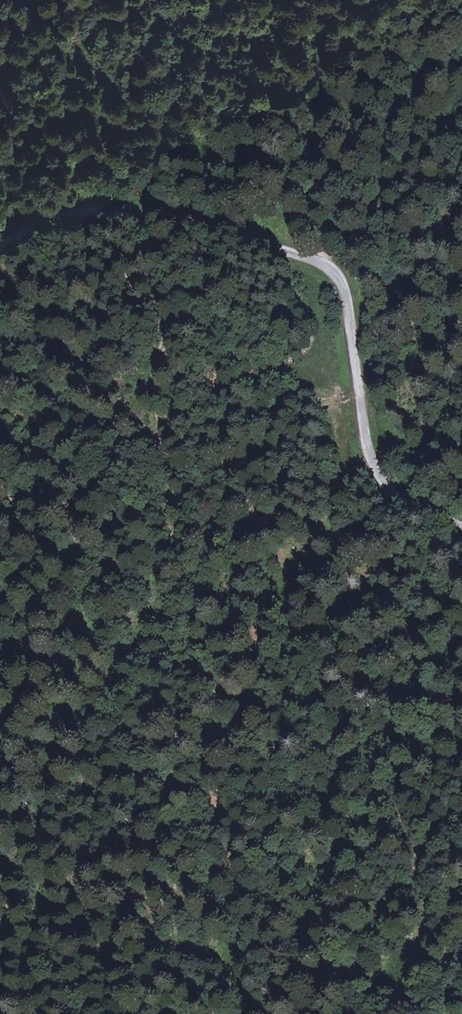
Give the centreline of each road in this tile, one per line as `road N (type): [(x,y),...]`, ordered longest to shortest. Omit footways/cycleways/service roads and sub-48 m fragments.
road 1 (tertiary): [(0,250),(59,226),(126,214),(242,224),(296,248),(341,284),(371,459),(412,507),(461,531)]

